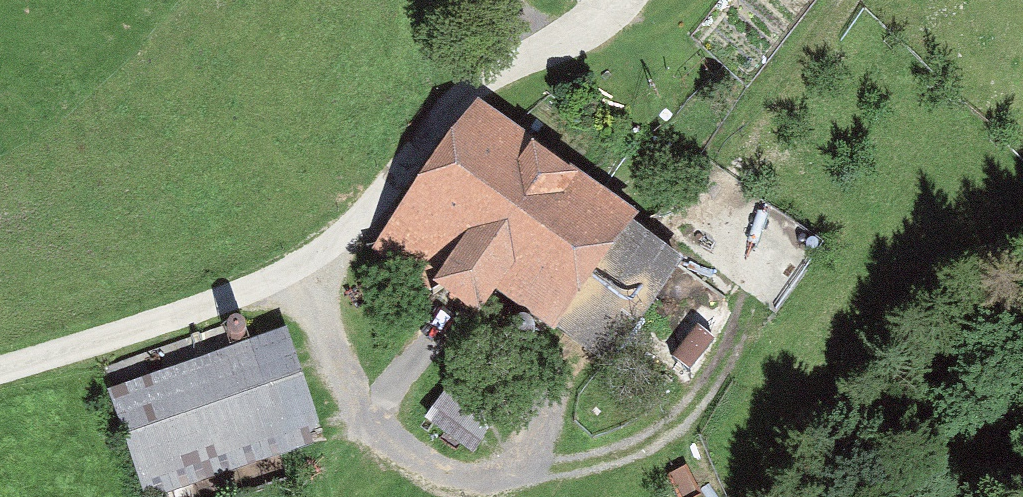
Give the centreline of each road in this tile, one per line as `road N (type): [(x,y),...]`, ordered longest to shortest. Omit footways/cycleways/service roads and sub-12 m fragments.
road 1 (track): [(618,0),(465,94),(372,206),(305,267),(0,374)]
road 2 (track): [(305,267),(359,403),(381,435),(439,469),(476,479),(535,475),(608,458),(651,442),(697,400)]

